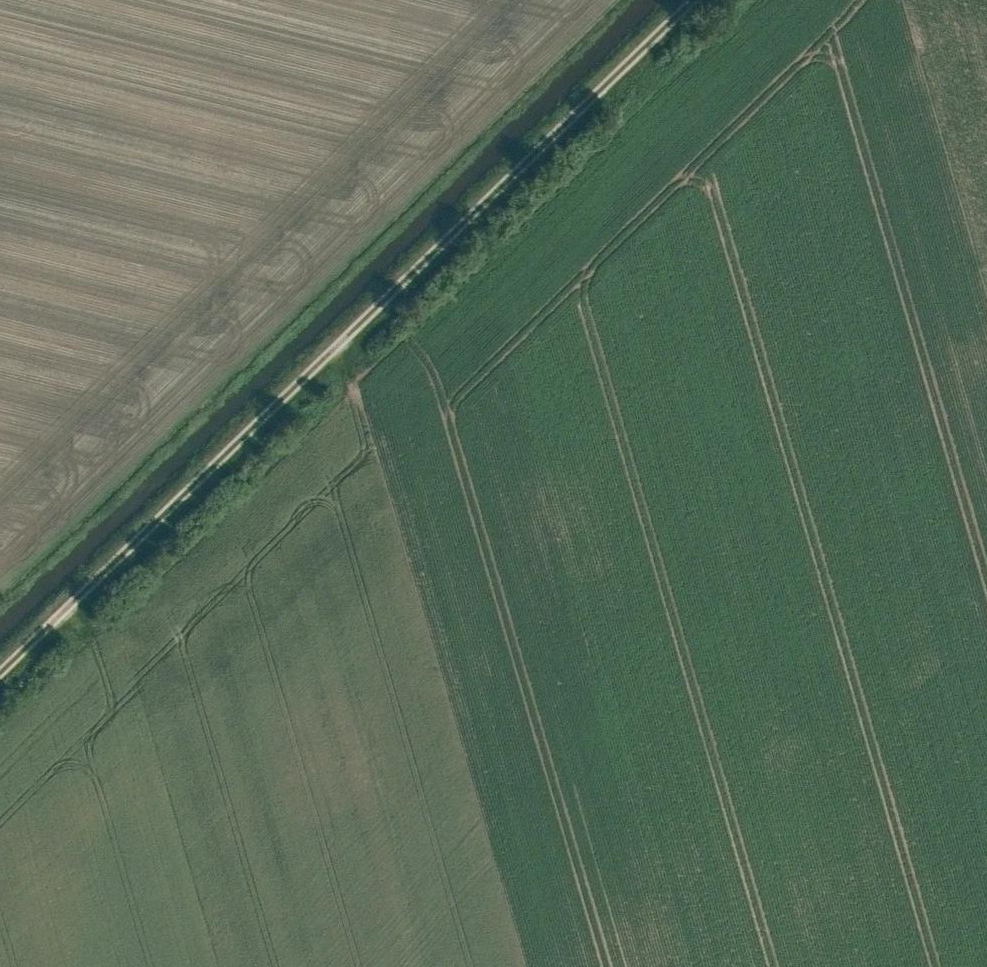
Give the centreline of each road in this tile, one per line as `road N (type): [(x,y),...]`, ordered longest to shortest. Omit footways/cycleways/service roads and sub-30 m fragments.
road 1 (unclassified): [(0,672),(697,0)]

